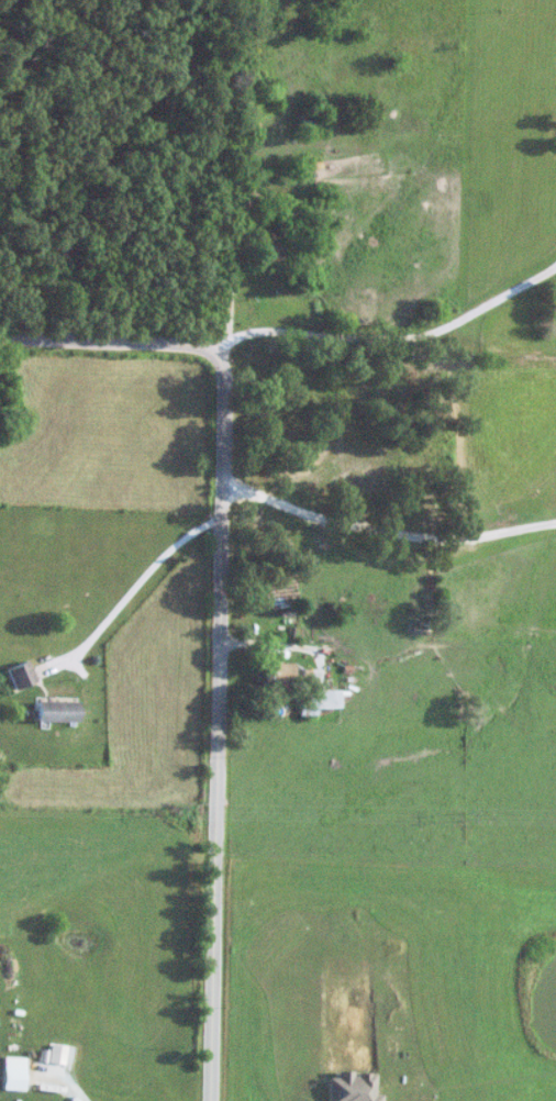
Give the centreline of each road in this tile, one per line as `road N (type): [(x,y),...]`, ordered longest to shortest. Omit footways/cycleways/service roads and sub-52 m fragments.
road 1 (residential): [(212,1100),(220,348)]
road 2 (residential): [(220,493),(263,494),(299,509),(377,560),(446,557),(501,532),(555,523)]
road 3 (residential): [(220,348),(0,333)]

